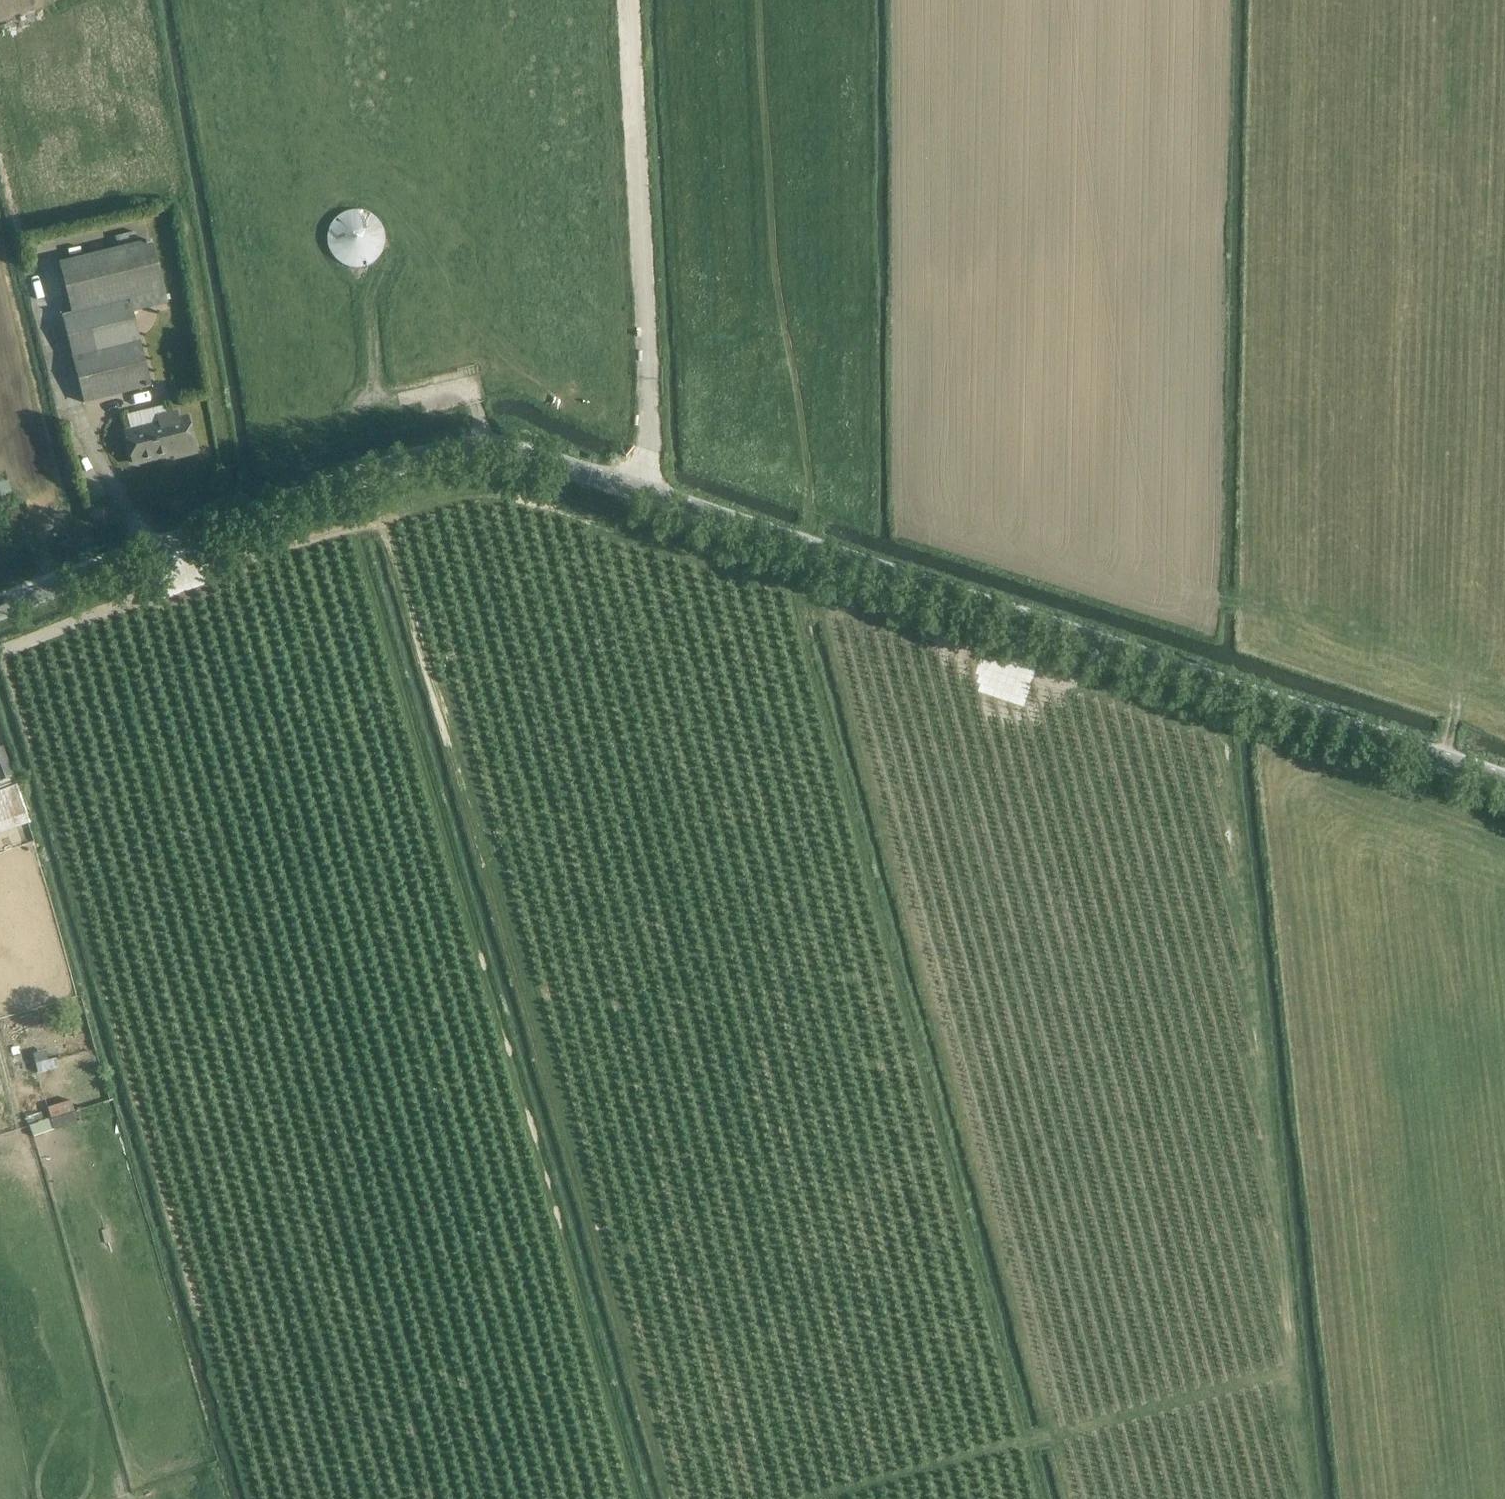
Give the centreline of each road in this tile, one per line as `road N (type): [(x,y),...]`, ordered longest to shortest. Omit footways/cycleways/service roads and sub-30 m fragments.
road 1 (unclassified): [(1504,780),(642,492)]
road 2 (unclassified): [(0,610),(434,455),(520,455),(587,474)]
road 3 (unclassified): [(622,0),(648,412),(642,492)]

